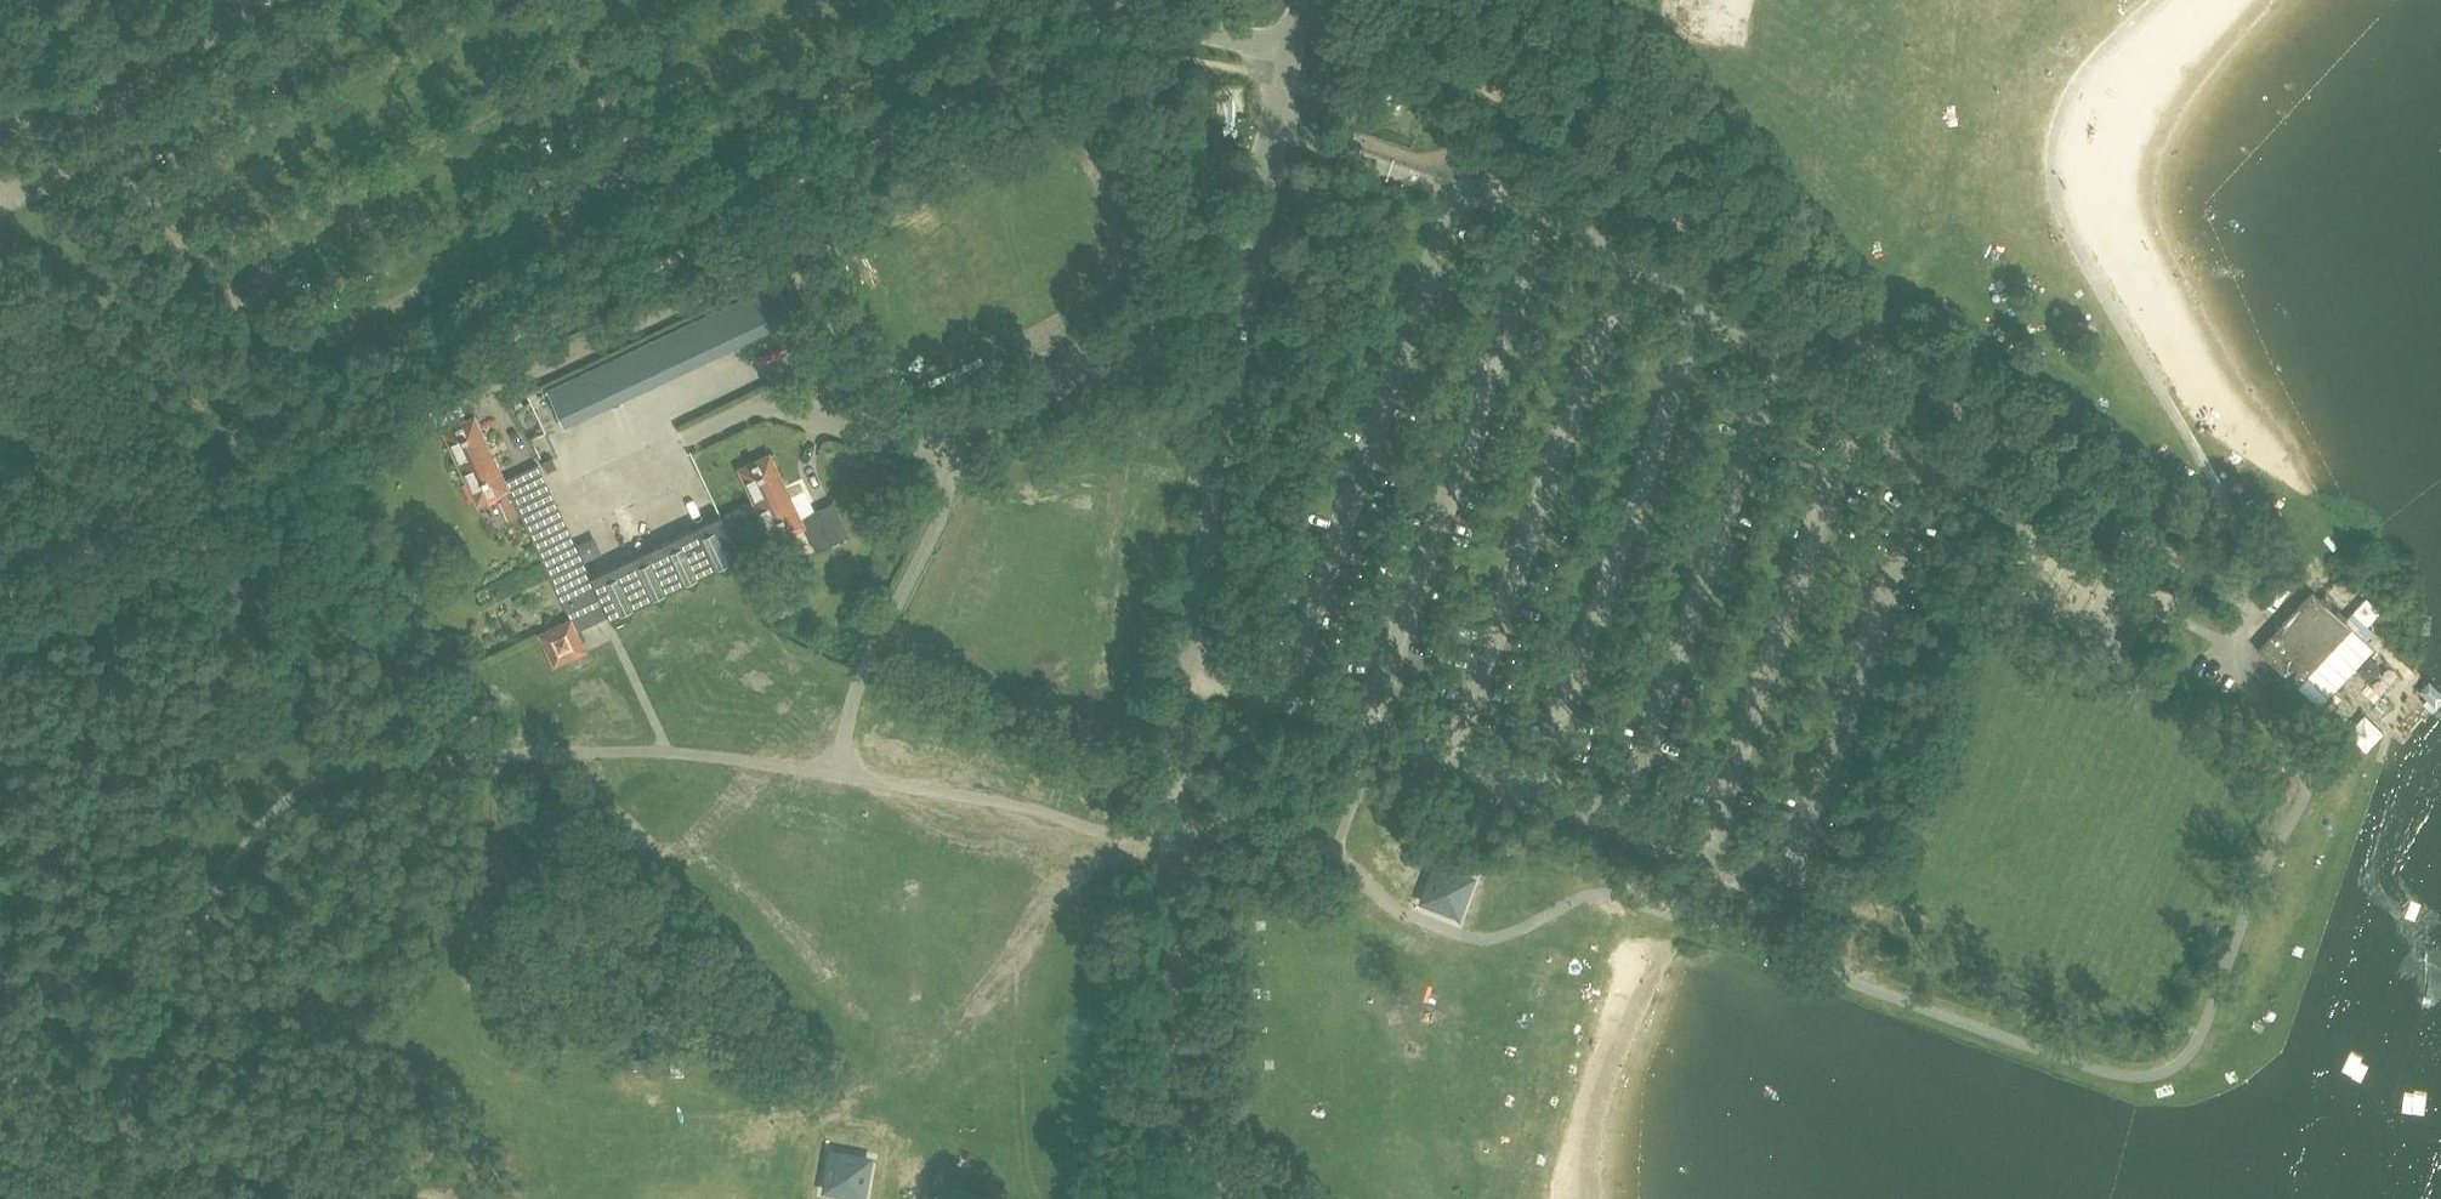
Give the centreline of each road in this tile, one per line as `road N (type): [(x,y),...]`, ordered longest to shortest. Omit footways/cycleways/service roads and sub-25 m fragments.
road 1 (track): [(2244,614),(1482,105),(1412,11),(1392,0)]
road 2 (track): [(1241,1198),(1199,1144),(1180,1081),(1178,724),(1185,677)]
road 3 (unclassified): [(1228,395),(1289,48)]
road 4 (unclassified): [(1289,48),(1081,0)]

